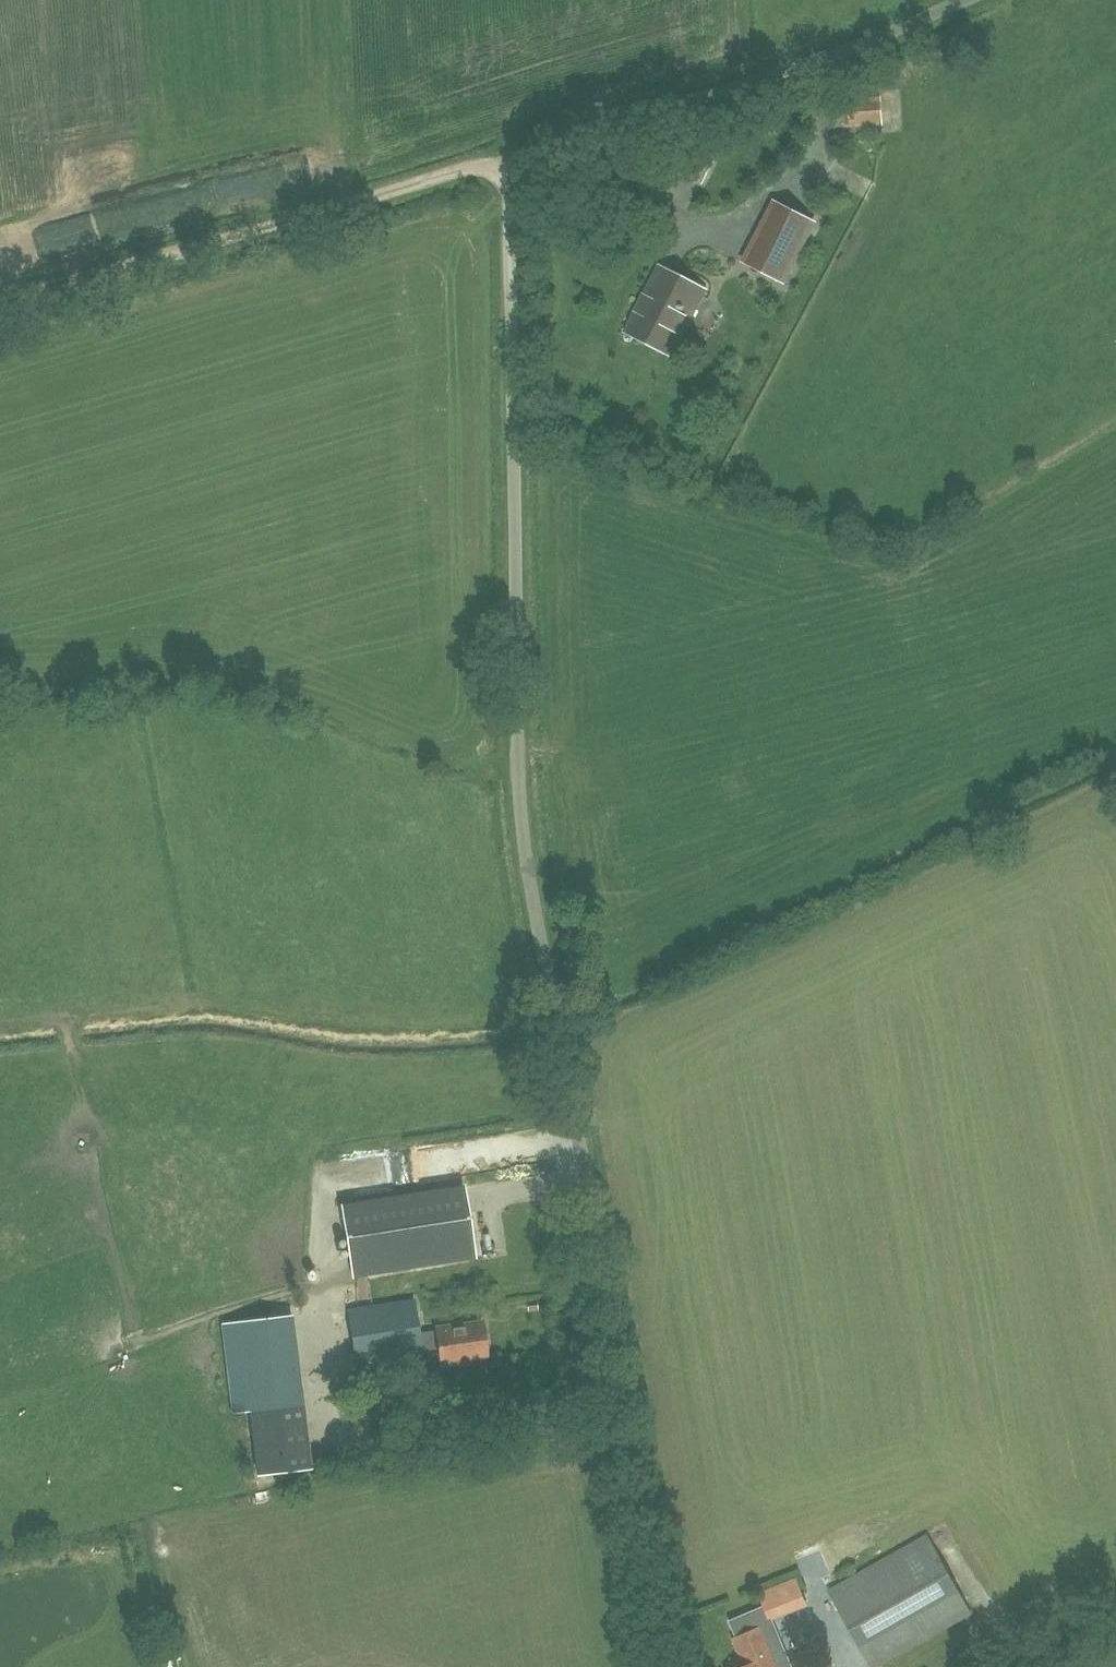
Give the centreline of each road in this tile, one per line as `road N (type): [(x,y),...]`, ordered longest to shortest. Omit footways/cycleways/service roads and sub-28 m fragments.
road 1 (unclassified): [(676,1666),(518,818),(512,189),(521,163),(542,144),(831,56),(965,0)]
road 2 (track): [(0,304),(488,162),(521,163)]

